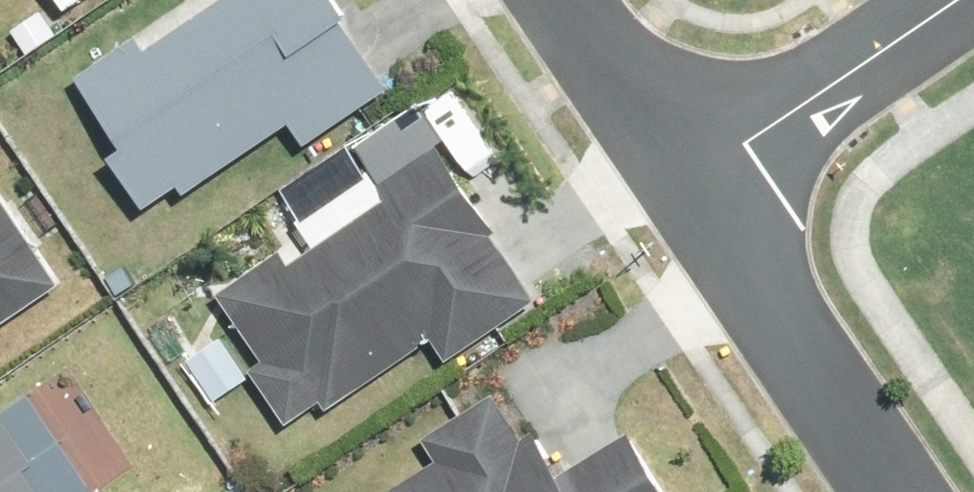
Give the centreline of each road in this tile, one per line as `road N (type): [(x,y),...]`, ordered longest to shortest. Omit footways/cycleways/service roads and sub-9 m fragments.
road 1 (residential): [(689,180),(895,491)]
road 2 (residential): [(955,0),(689,180)]
road 3 (residential): [(567,0),(689,180)]

